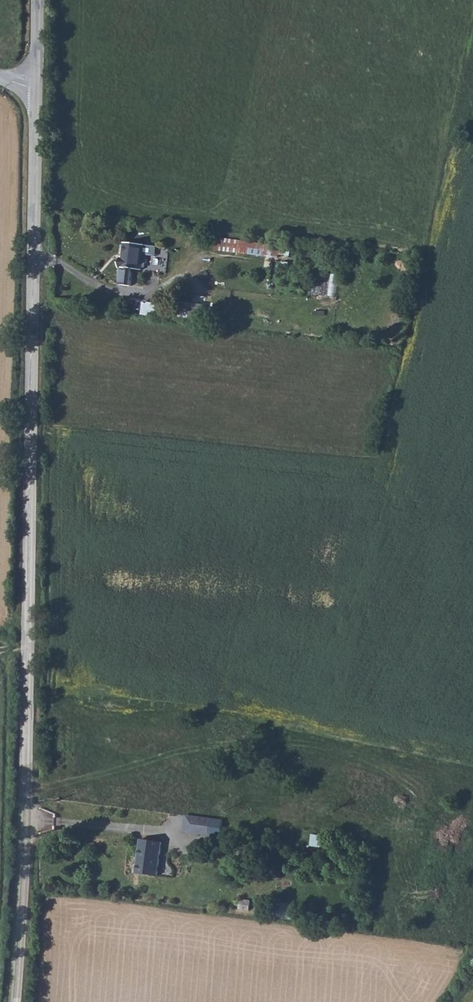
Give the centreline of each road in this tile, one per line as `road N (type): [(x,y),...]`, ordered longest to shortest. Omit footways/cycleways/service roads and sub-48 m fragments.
road 1 (tertiary): [(36,87),(14,1001)]

